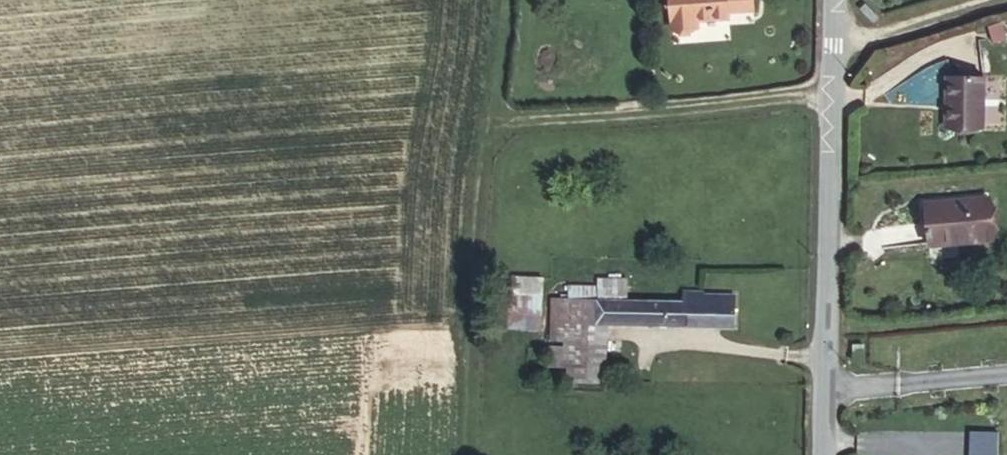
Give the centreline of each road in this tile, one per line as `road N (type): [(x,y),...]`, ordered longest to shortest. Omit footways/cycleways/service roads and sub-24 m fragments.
road 1 (unclassified): [(822,454),(833,0)]
road 2 (track): [(491,118),(831,88)]
road 3 (track): [(987,0),(832,43)]

